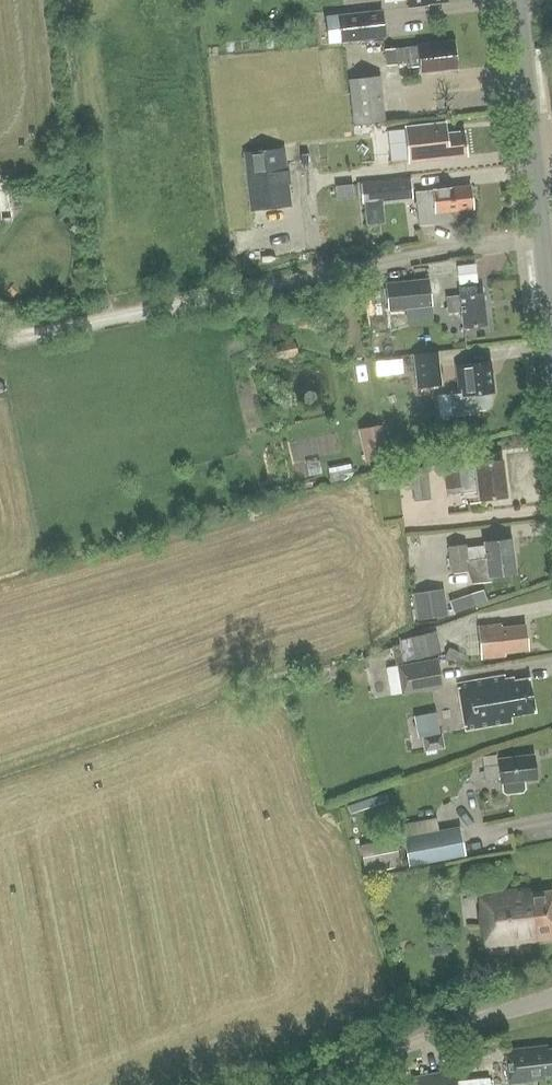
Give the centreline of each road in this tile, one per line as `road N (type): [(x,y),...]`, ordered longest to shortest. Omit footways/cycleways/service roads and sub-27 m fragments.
road 1 (track): [(0,339),(381,262),(545,244)]
road 2 (secondary): [(551,307),(518,0)]
road 3 (tertiary): [(302,1084),(441,1030),(551,998)]

